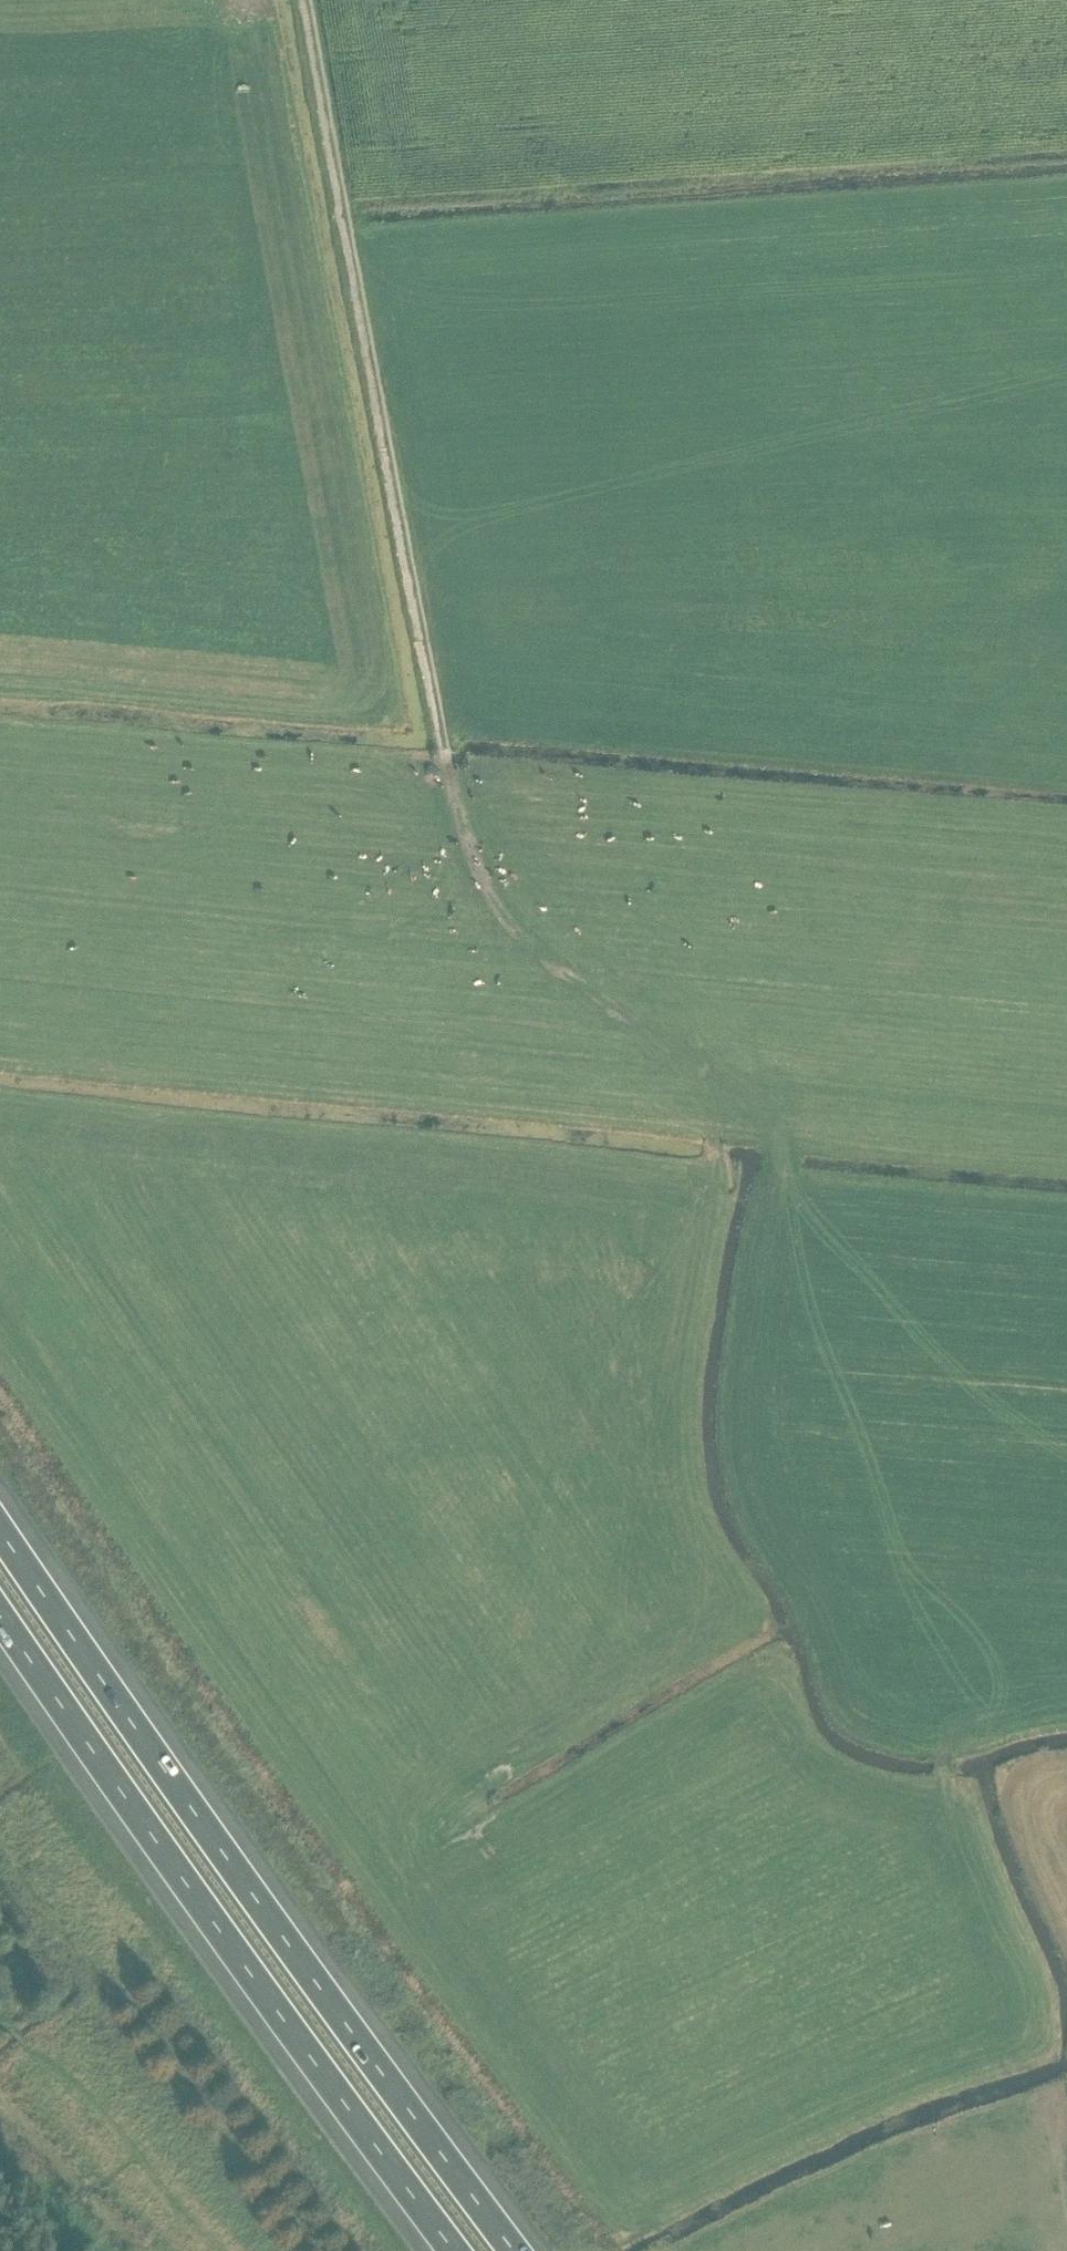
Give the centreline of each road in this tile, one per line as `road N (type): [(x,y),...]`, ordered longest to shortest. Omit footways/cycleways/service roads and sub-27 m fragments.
road 1 (motorway): [(521,2250),(0,1525)]
road 2 (motorway): [(0,1642),(435,2250)]

